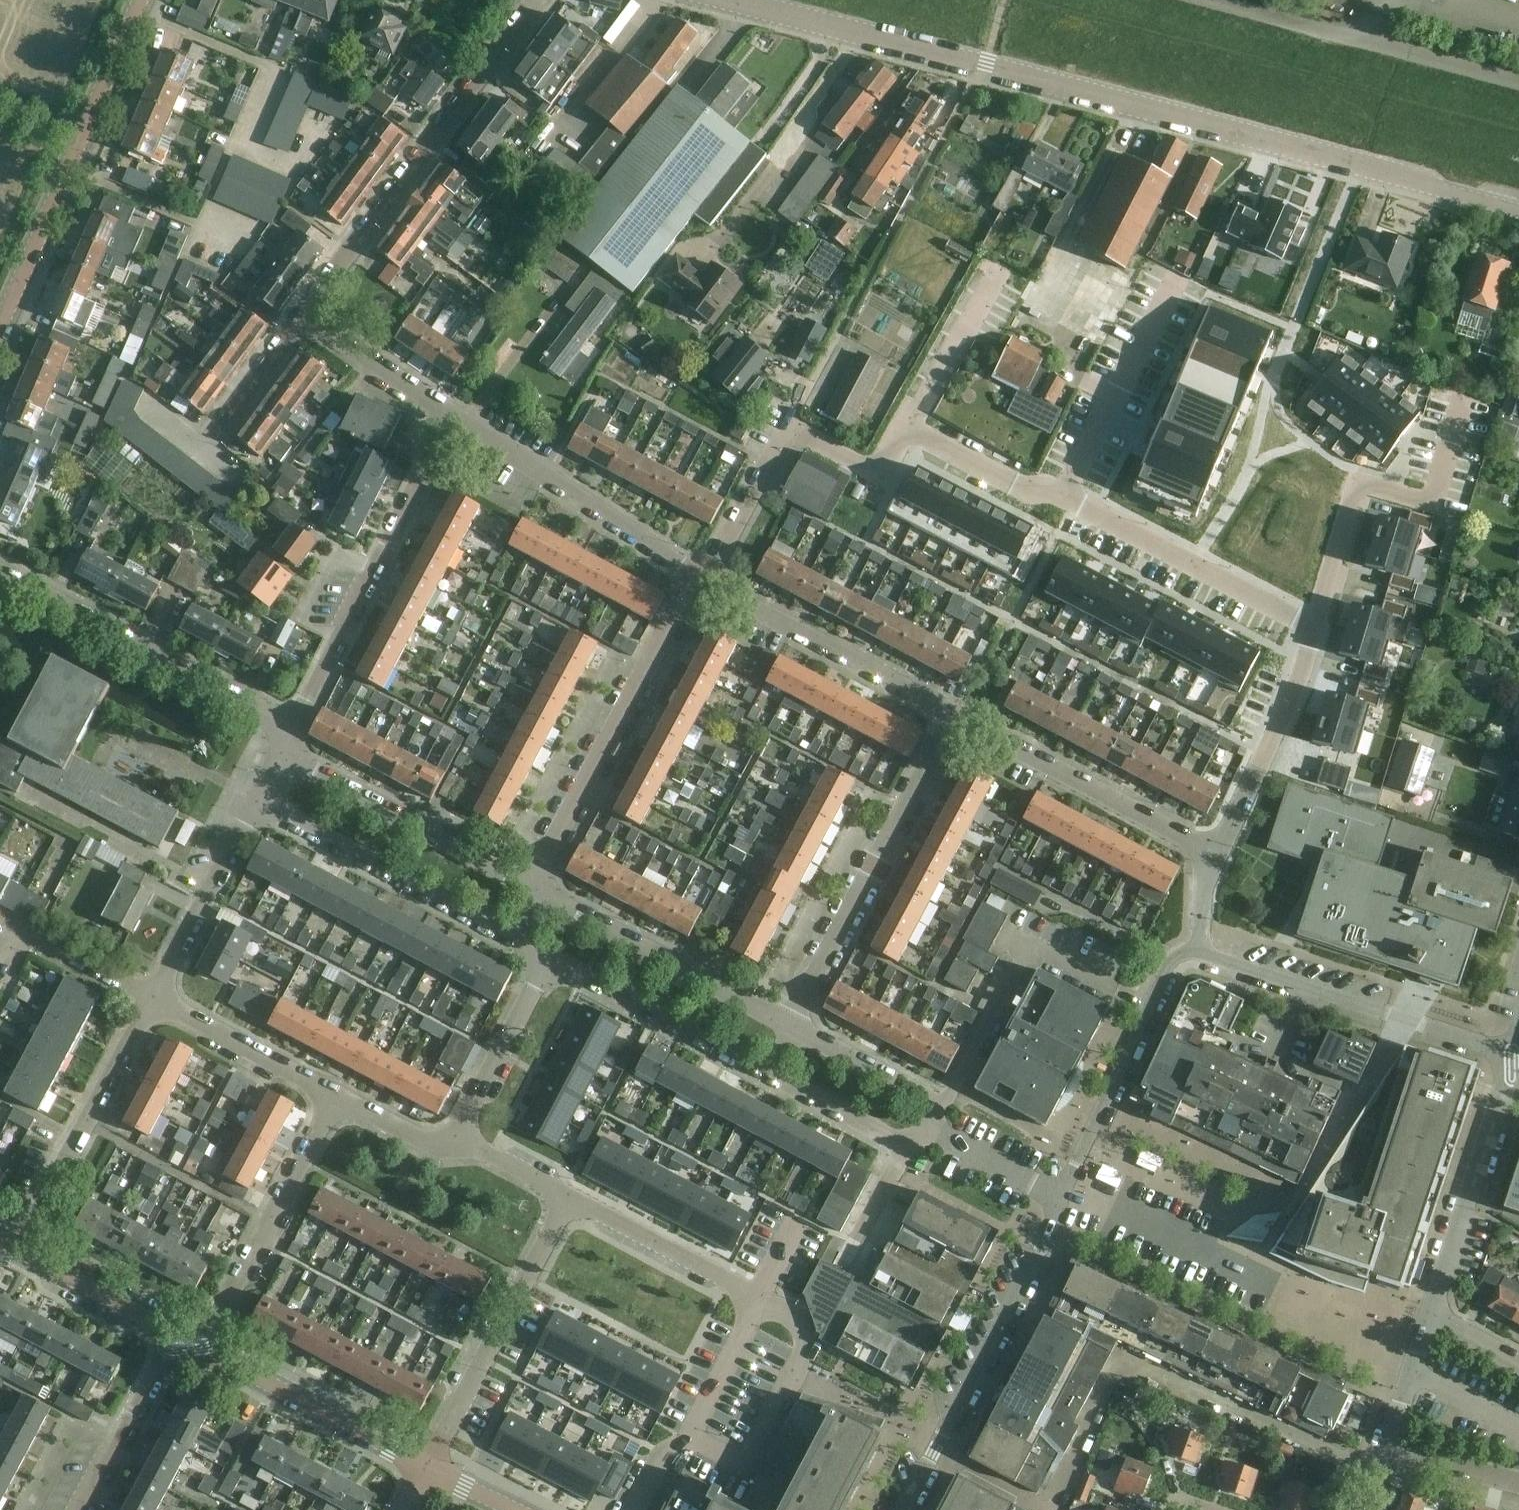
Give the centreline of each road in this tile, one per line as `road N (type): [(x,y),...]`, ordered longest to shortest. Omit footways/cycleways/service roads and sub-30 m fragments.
road 1 (unclassified): [(1518,214),(983,65),(717,0)]
road 2 (residential): [(701,578),(789,424),(880,474),(906,428),(1002,480),(1062,496),(1314,627)]
road 3 (residential): [(637,1509),(756,1296),(569,1197)]
road 4 (residential): [(535,0),(301,314)]
road 5 (residential): [(788,1025),(953,712)]
road 6 (residential): [(533,887),(684,595),(701,578)]
road 7 (tertiary): [(0,324),(138,0)]
road 8 (unclassified): [(903,1509),(1061,1197)]
road 9 (residential): [(458,419),(290,722)]
road 10 (unclassified): [(1197,948),(1517,1064)]
road 11 (unclassified): [(290,722),(0,575)]
road 12 (residential): [(1518,85),(1207,0)]
road 13 (residential): [(425,1466),(569,1197)]
road 14 (unclassified): [(252,800),(516,940)]
road 15 (residential): [(1215,853),(953,712)]
road 16 (unclassified): [(533,887),(277,748)]
road 17 (unclassified): [(1061,1197),(1172,957),(1197,948)]
road 18 (residential): [(701,578),(458,419)]
road 19 (unclassified): [(788,1025),(533,887)]
road 20 (residential): [(18,1252),(150,998)]
road 21 (residential): [(953,712),(701,578)]
road 22 (residential): [(203,1348),(334,1099)]
road 23 (tertiary): [(425,1466),(203,1348)]
road 24 (residential): [(1314,627),(1286,707),(1215,853)]
road 25 (unclassified): [(553,960),(766,1073)]
road 26 (unclassified): [(1434,1307),(1511,1081)]
road 27 (residential): [(1275,1295),(1061,1197)]
road 28 (residential): [(150,998),(252,800)]
road 29 (residential): [(452,1147),(553,960)]
road 30 (residential): [(334,1099),(150,998)]
road 31 (unclassified): [(936,1132),(937,1105),(928,1097),(788,1025)]
road 32 (residential): [(175,1334),(87,1509)]
road 33 (unclassified): [(766,1073),(899,1143),(936,1132)]
road 34 (residential): [(458,419),(301,314)]
road 35 (tertiary): [(175,1334),(18,1252)]
road 36 (residential): [(301,314),(201,448)]
road 37 (unclassified): [(1388,1461),(1434,1307)]
road 38 (residential): [(1357,482),(1314,627)]
road 39 (unclassified): [(936,1132),(1061,1197)]
road 40 (residential): [(1388,1461),(1518,1486)]
road 41 (residential): [(569,1197),(488,1153),(452,1147)]
road 42 (residential): [(452,1147),(334,1099)]

